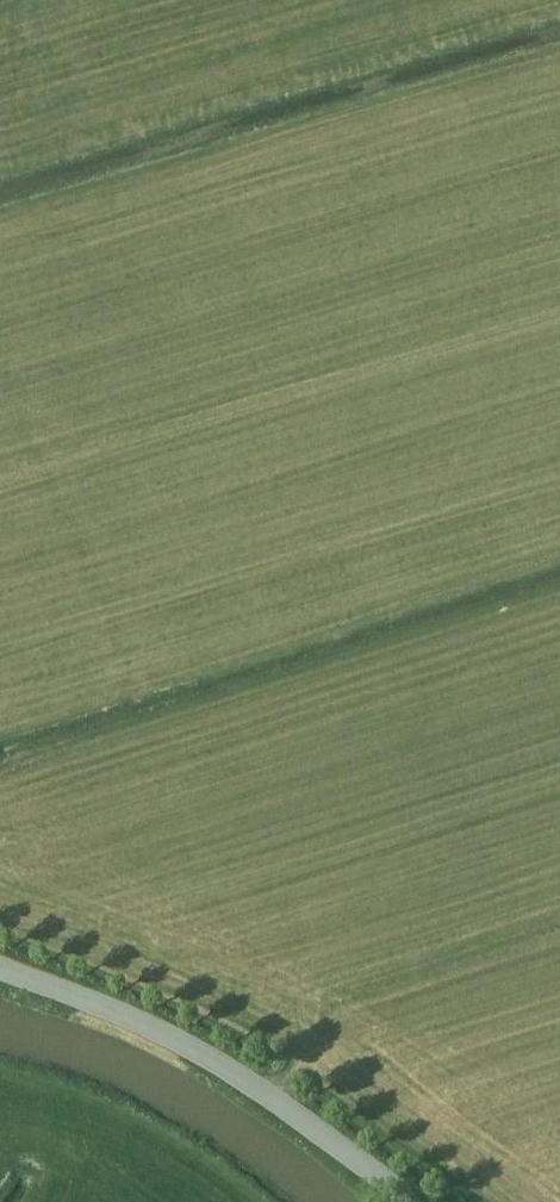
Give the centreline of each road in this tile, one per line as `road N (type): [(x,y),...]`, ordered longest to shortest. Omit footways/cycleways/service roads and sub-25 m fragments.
road 1 (tertiary): [(403,1201),(167,1039),(0,972)]

